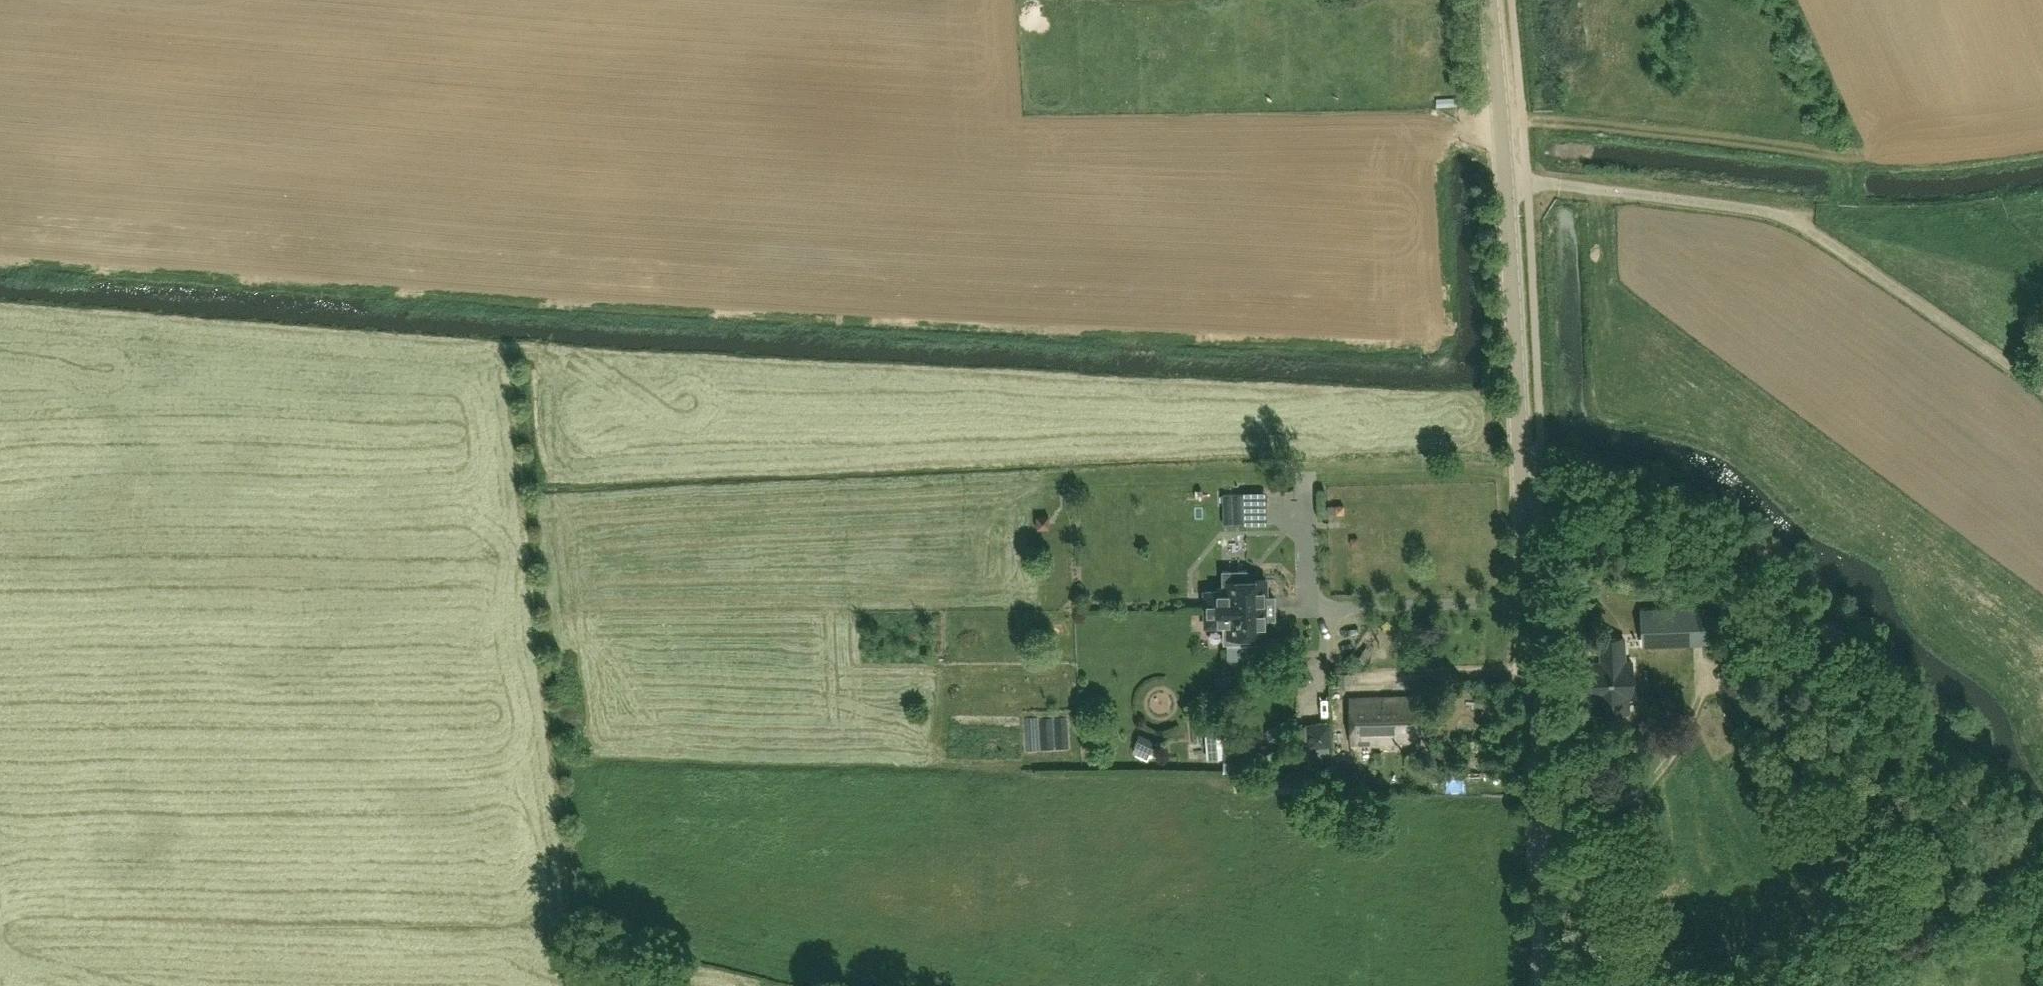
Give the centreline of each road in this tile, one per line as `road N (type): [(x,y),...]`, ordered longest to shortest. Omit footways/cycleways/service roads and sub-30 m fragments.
road 1 (tertiary): [(1543,985),(1523,467),(1489,0)]

